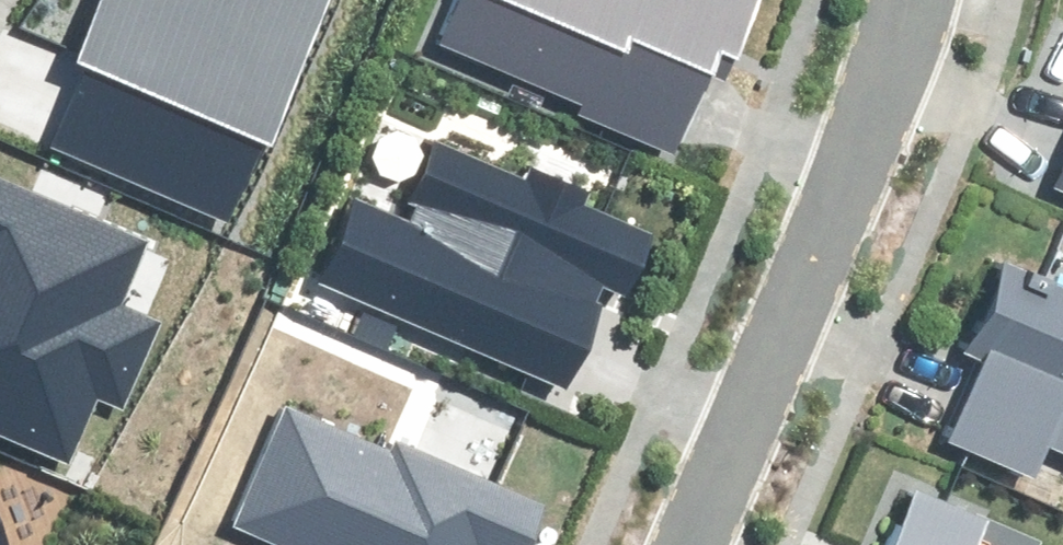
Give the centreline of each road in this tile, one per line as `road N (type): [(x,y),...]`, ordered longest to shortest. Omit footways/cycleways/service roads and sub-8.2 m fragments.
road 1 (residential): [(693,544),(895,69),(916,0)]

